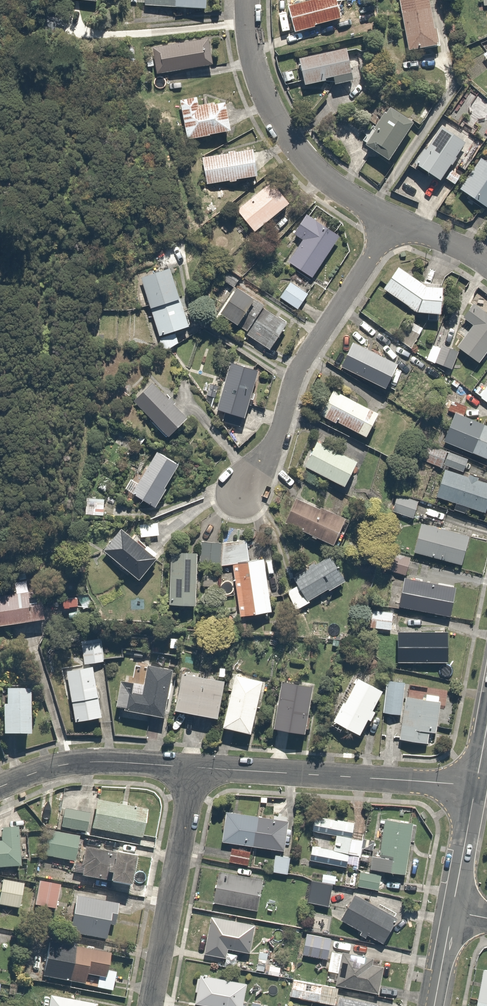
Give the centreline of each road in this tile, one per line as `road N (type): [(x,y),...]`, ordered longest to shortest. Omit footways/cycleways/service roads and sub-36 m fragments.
road 1 (residential): [(243,491),(275,439),(298,370),(394,221)]
road 2 (residential): [(192,766),(476,785)]
road 3 (residential): [(247,0),(260,83),(289,139),(321,175),(394,221)]
road 4 (residential): [(147,1005),(192,766)]
road 5 (residential): [(0,788),(63,764),(192,766)]
road 6 (residential): [(476,785),(453,912)]

